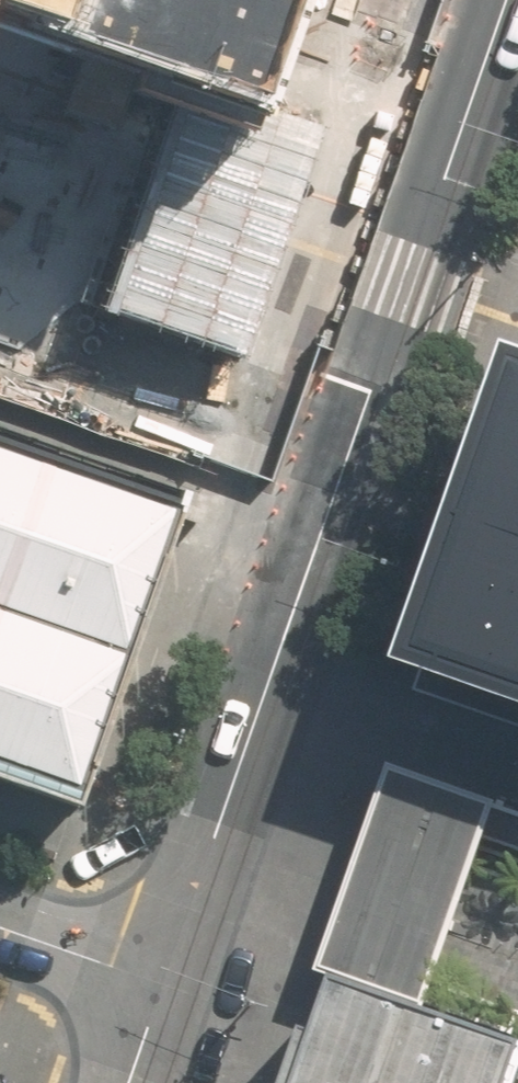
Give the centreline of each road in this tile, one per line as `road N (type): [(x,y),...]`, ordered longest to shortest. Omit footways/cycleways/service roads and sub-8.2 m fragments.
road 1 (secondary): [(161,987),(509,0)]
road 2 (residential): [(0,931),(161,987)]

